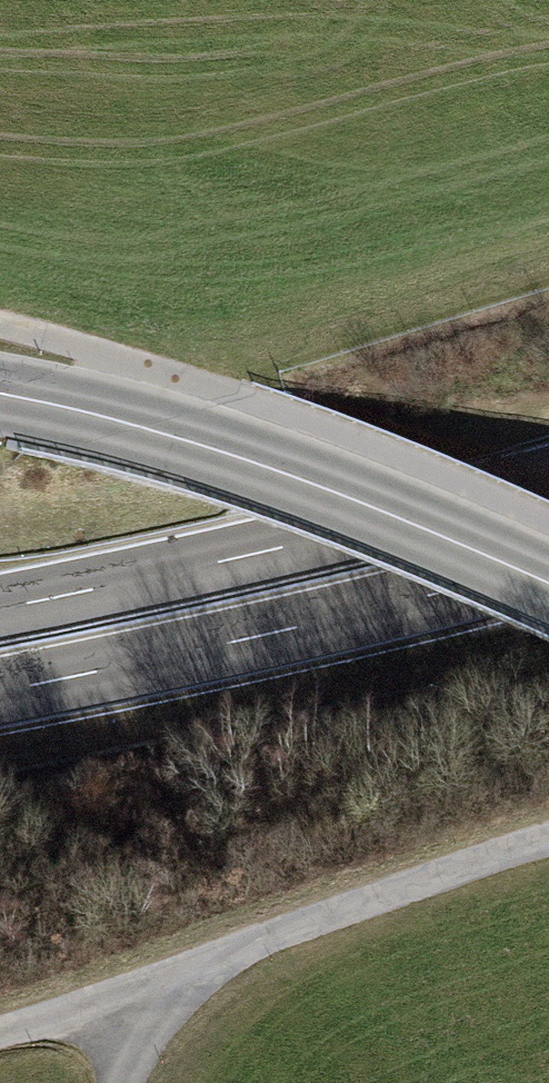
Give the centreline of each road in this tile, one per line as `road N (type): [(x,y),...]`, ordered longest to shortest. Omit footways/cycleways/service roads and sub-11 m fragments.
road 1 (tertiary): [(0,394),(141,425),(281,471),(548,583)]
road 2 (trunk): [(548,481),(0,609)]
road 3 (trunk): [(0,691),(548,565)]

